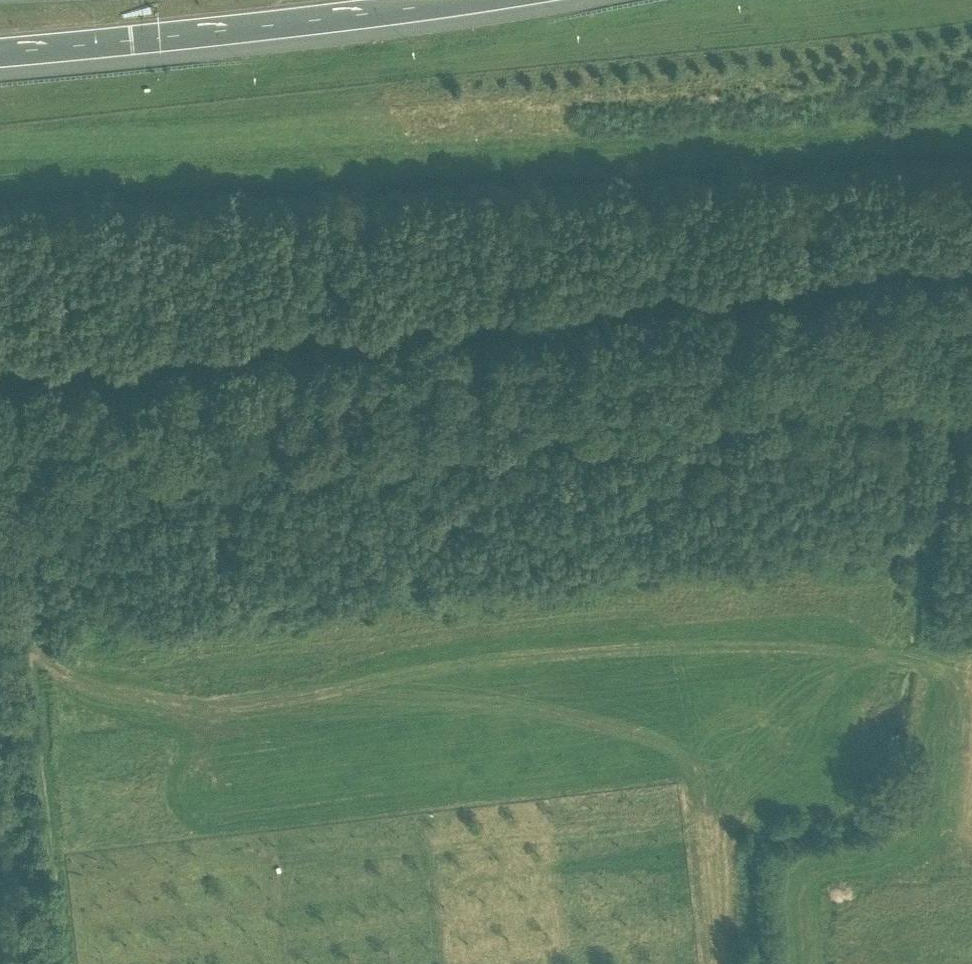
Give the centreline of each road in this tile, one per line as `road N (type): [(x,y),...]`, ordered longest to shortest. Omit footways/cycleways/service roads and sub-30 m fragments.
road 1 (motorway): [(0,52),(501,0)]
road 2 (track): [(30,675),(62,963)]

